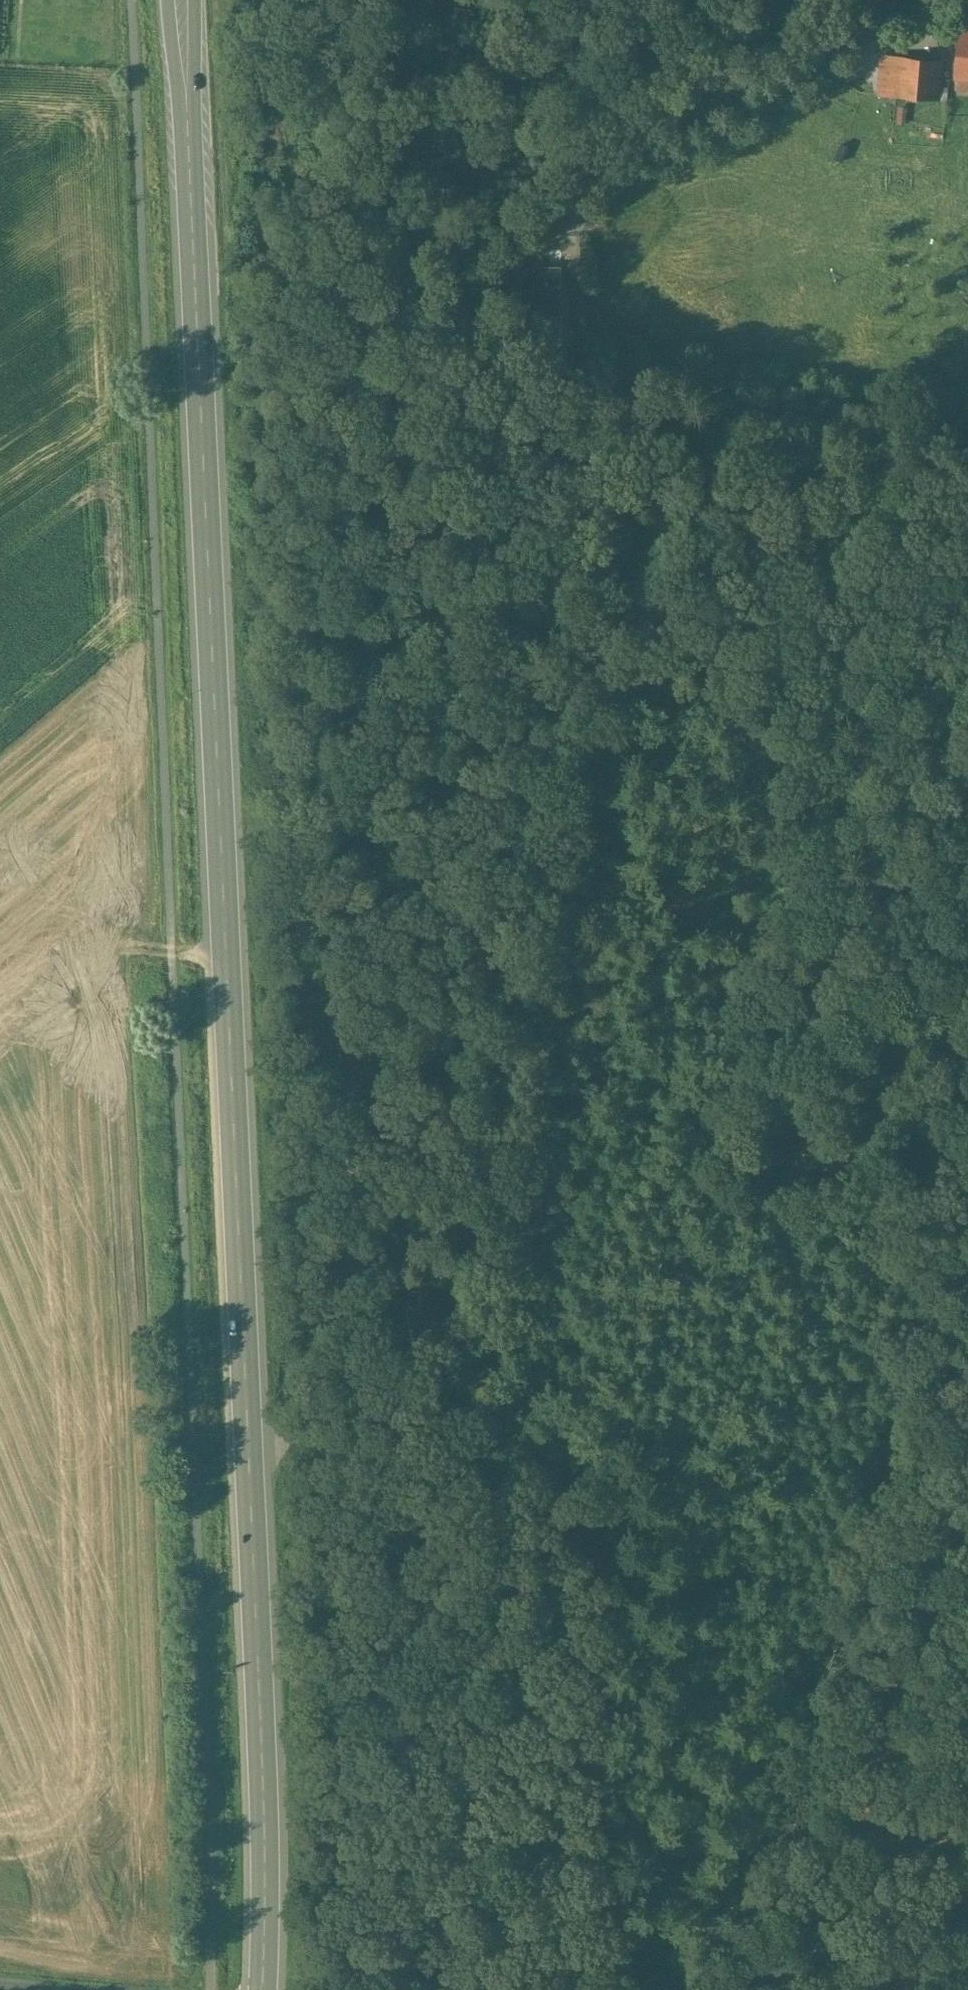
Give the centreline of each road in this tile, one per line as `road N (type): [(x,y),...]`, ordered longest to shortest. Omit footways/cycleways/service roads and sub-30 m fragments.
road 1 (primary): [(181,0),(260,1696),(262,1989)]

